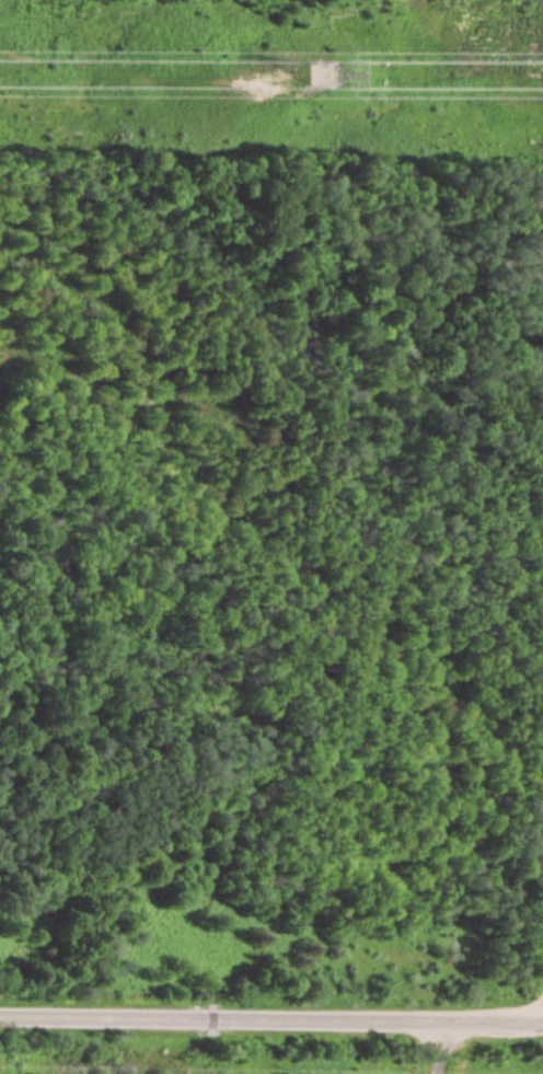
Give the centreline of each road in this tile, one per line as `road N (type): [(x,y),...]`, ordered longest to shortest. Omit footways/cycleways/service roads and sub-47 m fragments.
road 1 (tertiary): [(0,1017),(542,1023)]

